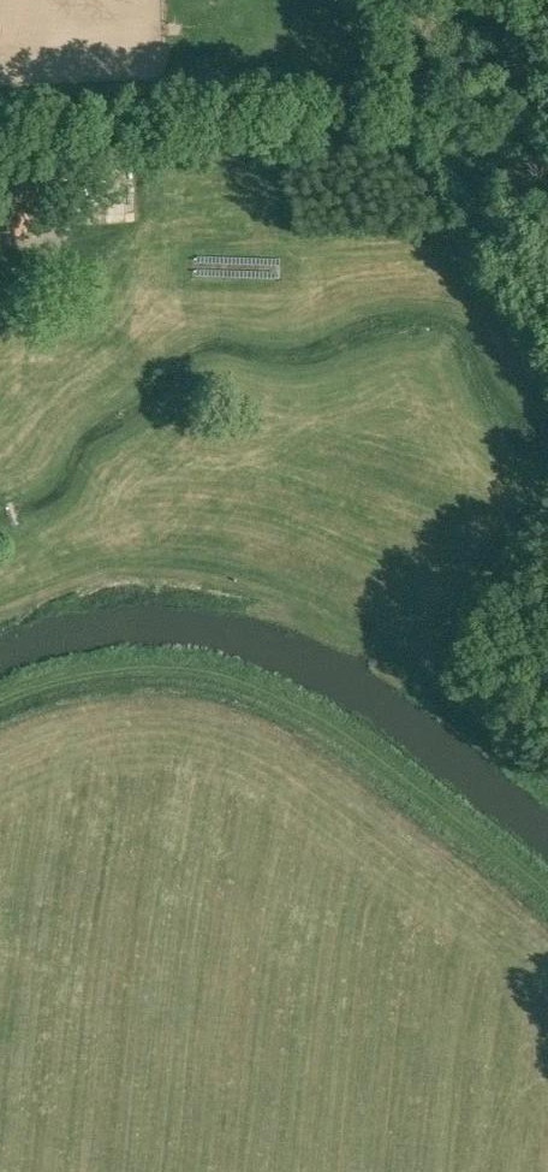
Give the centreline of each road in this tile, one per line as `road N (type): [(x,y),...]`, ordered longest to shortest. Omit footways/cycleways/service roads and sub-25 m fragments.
road 1 (unclassified): [(547,69),(0,119)]

